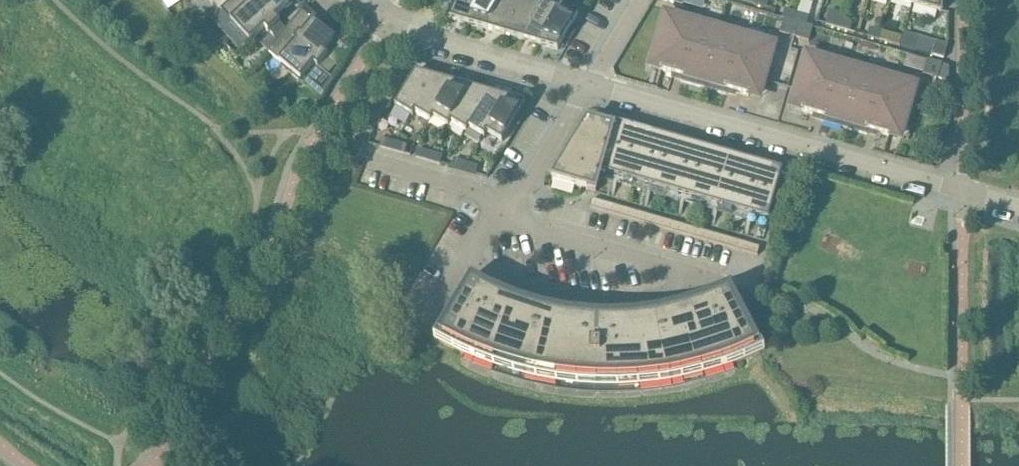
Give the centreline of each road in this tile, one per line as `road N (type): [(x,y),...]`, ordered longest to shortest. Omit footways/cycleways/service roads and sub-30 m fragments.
road 1 (residential): [(507,212),(543,231),(685,271),(686,288),(609,301),(515,283),(466,258),(505,214)]
road 2 (unclassified): [(589,85),(1018,208)]
road 3 (unclassified): [(348,0),(402,30),(589,85)]
road 4 (residential): [(507,212),(589,85)]

